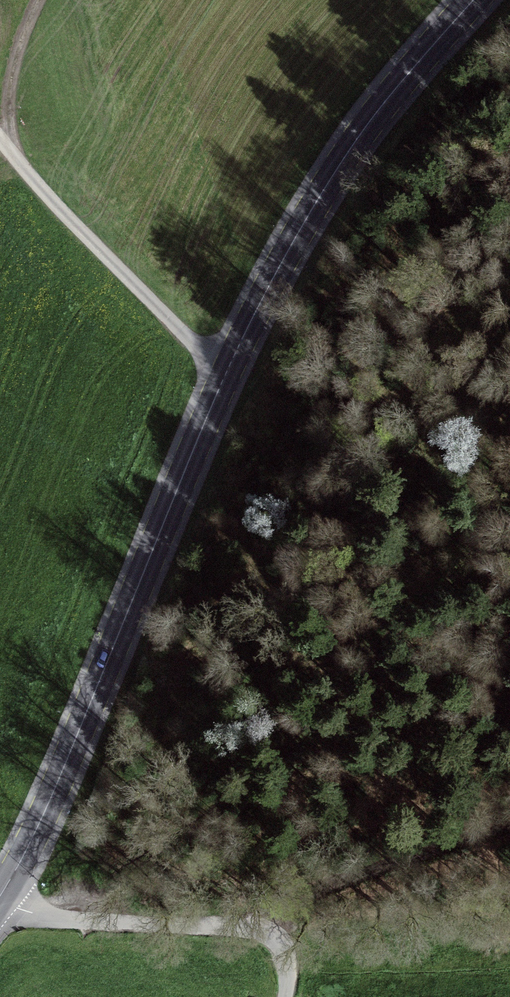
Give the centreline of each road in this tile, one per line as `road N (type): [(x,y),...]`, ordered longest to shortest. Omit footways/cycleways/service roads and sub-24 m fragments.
road 1 (secondary): [(474,0),(364,129),(281,263),(224,379),(46,809),(0,898)]
road 2 (track): [(495,457),(491,493),(439,601),(413,629),(372,645),(230,797),(127,871),(95,921)]
road 3 (track): [(224,379),(0,143)]
road 4 (track): [(235,925),(509,818)]
road 5 (track): [(47,0),(14,70),(9,157)]

